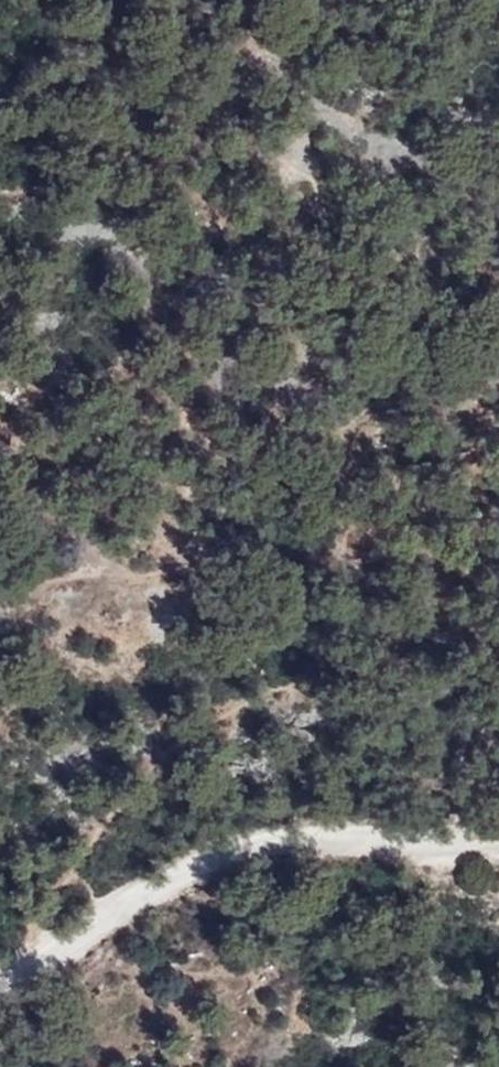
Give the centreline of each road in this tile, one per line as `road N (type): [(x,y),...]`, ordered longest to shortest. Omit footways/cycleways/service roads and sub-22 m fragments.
road 1 (unclassified): [(0,974),(104,913),(263,844),(498,824)]

